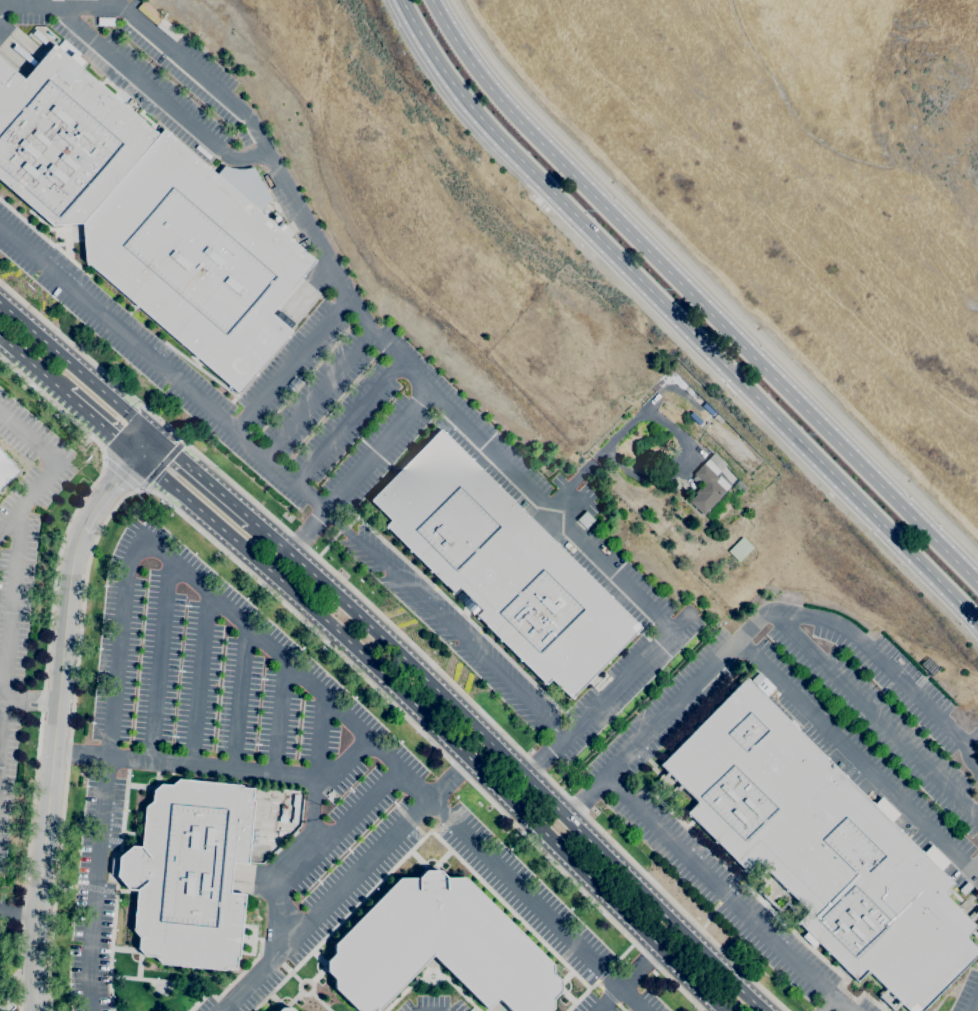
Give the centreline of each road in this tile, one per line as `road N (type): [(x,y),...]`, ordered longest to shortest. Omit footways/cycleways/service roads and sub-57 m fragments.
road 1 (secondary): [(402,0),(444,76),(977,627)]
road 2 (secondary): [(138,458),(301,598),(725,1010)]
road 3 (secondary): [(977,585),(503,105),(433,0)]
road 4 (secondary): [(764,1010),(463,715),(253,523)]
road 5 (residential): [(36,1010),(42,819),(82,519),(155,437)]
road 6 (secondary): [(155,437),(0,305)]
road 7 (secondary): [(253,523),(155,437)]

